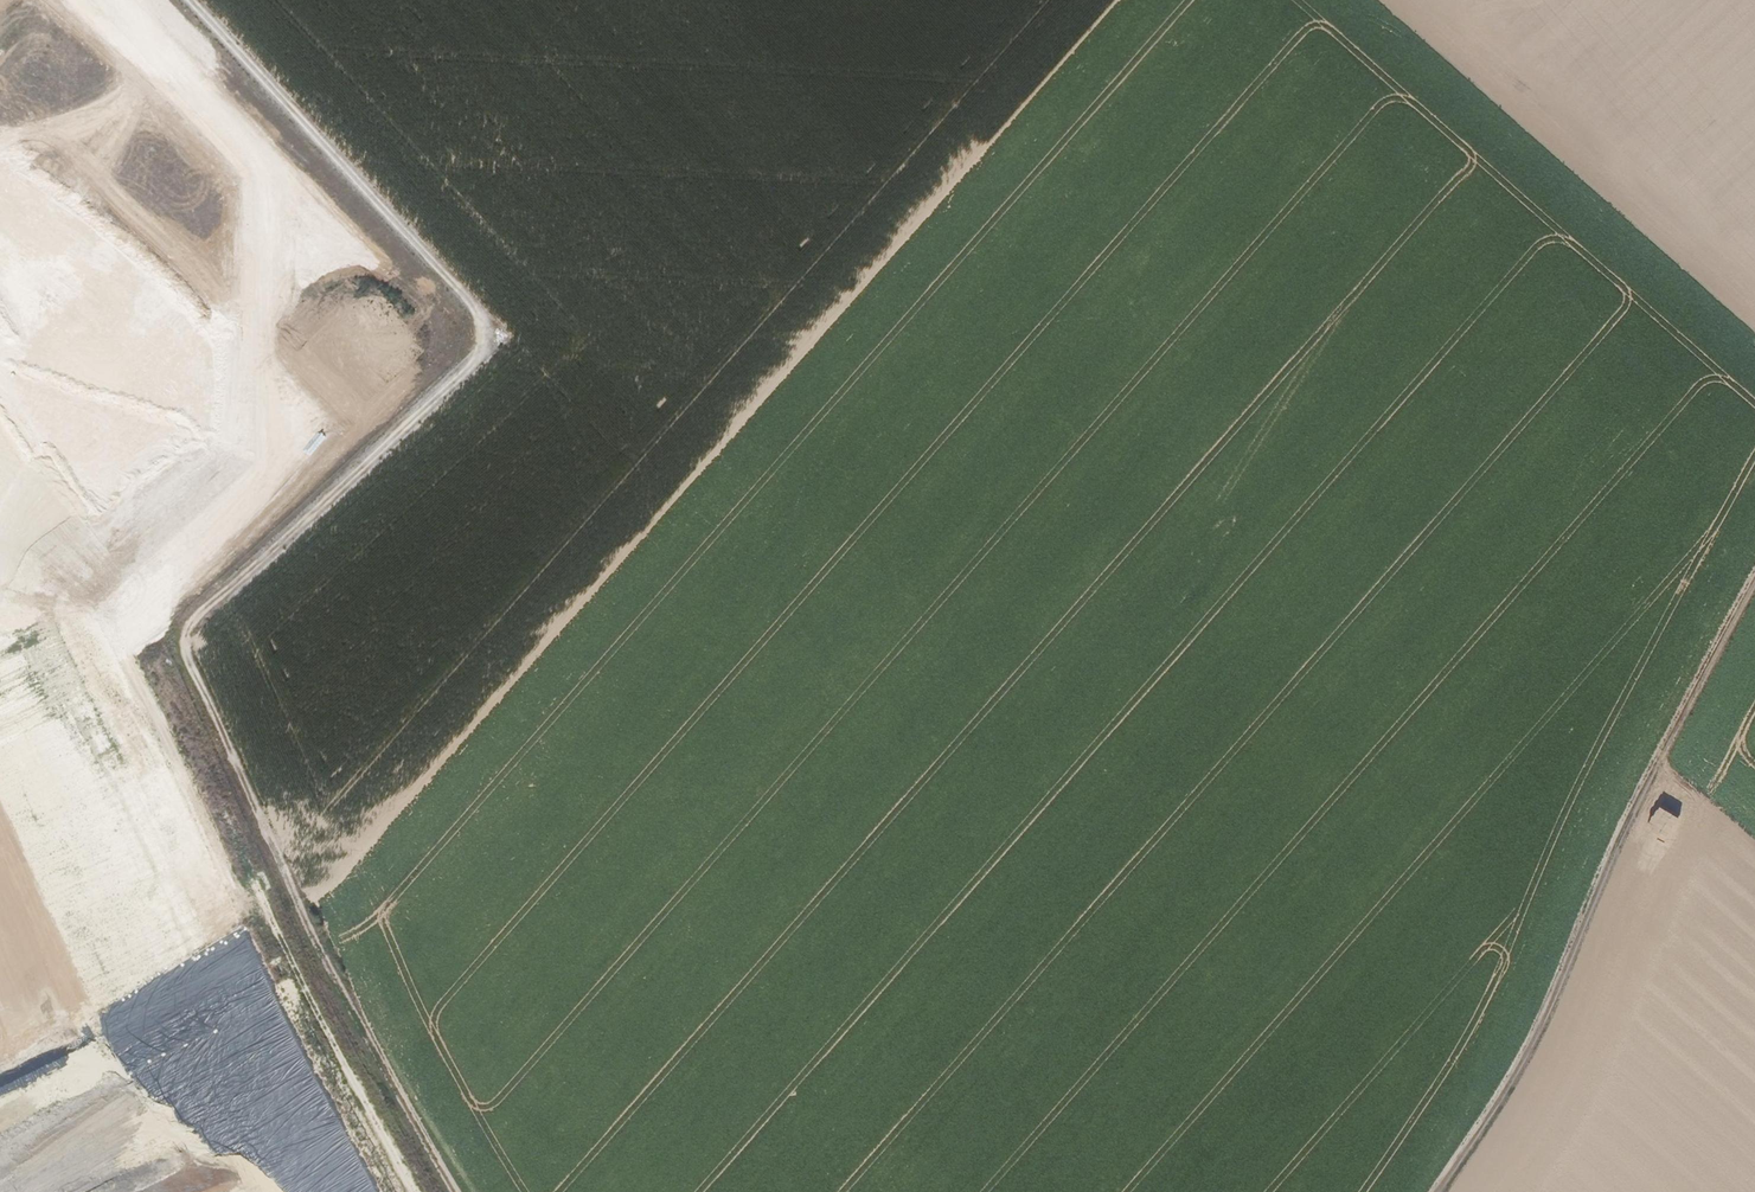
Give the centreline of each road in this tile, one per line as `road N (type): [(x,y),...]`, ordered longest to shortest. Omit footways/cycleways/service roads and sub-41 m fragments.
road 1 (track): [(188,0),(502,339),(186,626),(181,642),(319,937),(458,1191)]
road 2 (track): [(1434,1191),(1557,993),(1640,796),(1754,583)]

